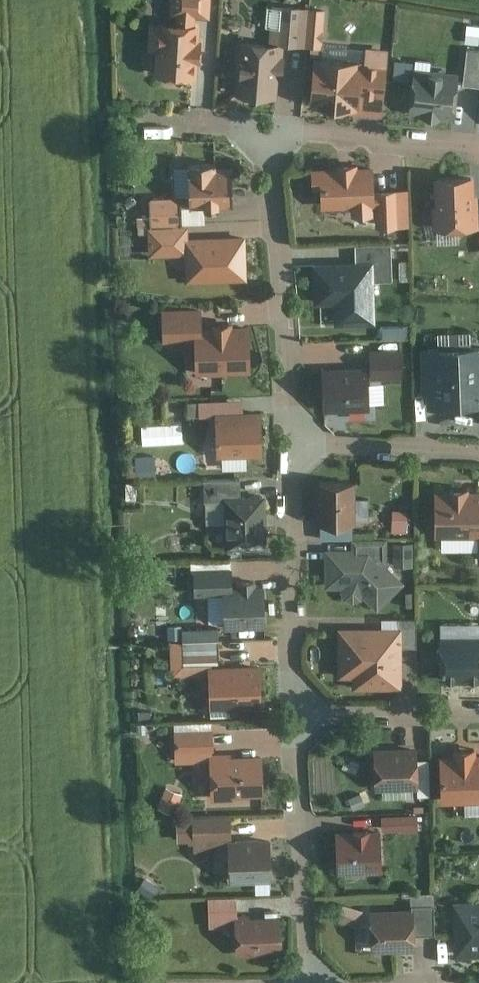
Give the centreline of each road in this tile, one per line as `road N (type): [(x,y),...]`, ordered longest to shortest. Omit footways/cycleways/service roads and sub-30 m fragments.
road 1 (residential): [(263,133),(293,447)]
road 2 (residential): [(293,447),(300,715)]
road 3 (residential): [(300,715),(311,982)]
road 4 (residential): [(263,133),(478,153)]
road 5 (residential): [(293,447),(478,453)]
road 6 (residential): [(300,715),(478,715)]
road 7 (residential): [(135,124),(263,133)]

